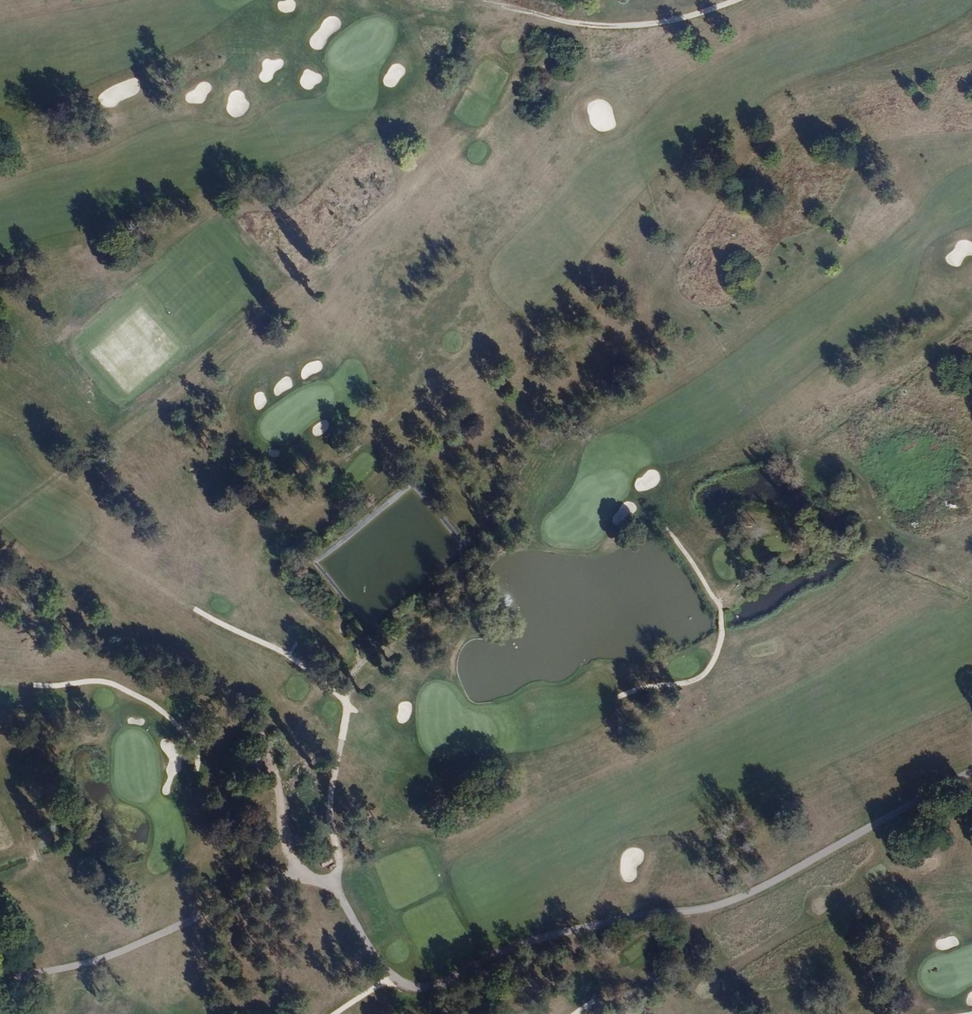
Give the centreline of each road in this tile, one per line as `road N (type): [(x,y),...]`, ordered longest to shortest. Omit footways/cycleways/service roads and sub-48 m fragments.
road 1 (track): [(487,0),(603,32),(676,24),(739,0)]

